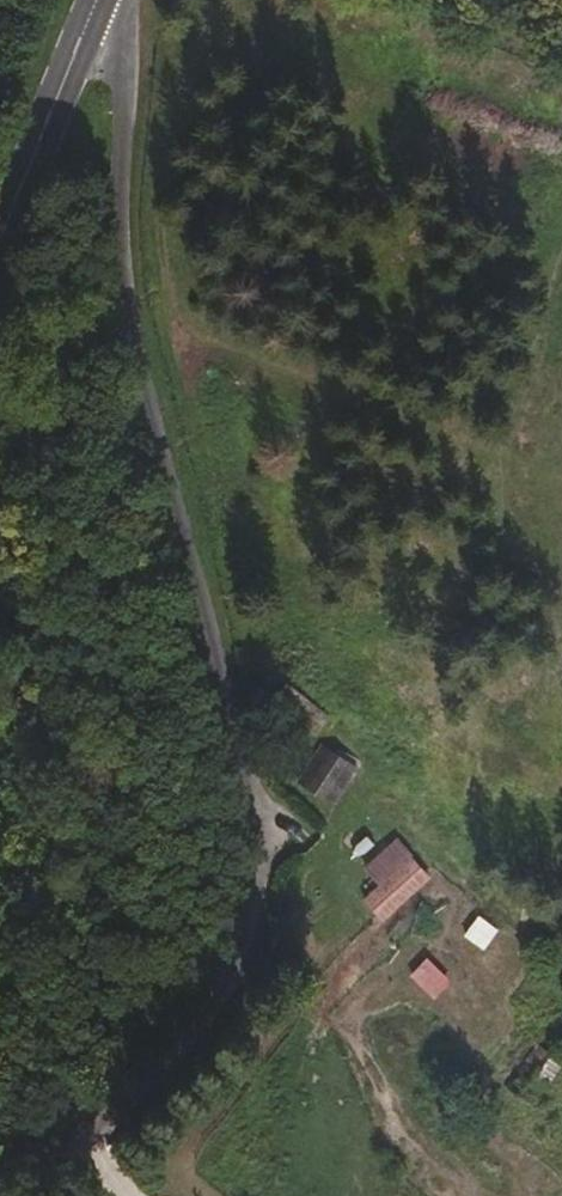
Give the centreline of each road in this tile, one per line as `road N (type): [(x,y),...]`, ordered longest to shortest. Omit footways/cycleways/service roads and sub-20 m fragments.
road 1 (unclassified): [(7,1195),(209,1018),(256,901),(246,736),(129,302),(126,43),(93,15)]
road 2 (primary): [(0,246),(93,15)]

